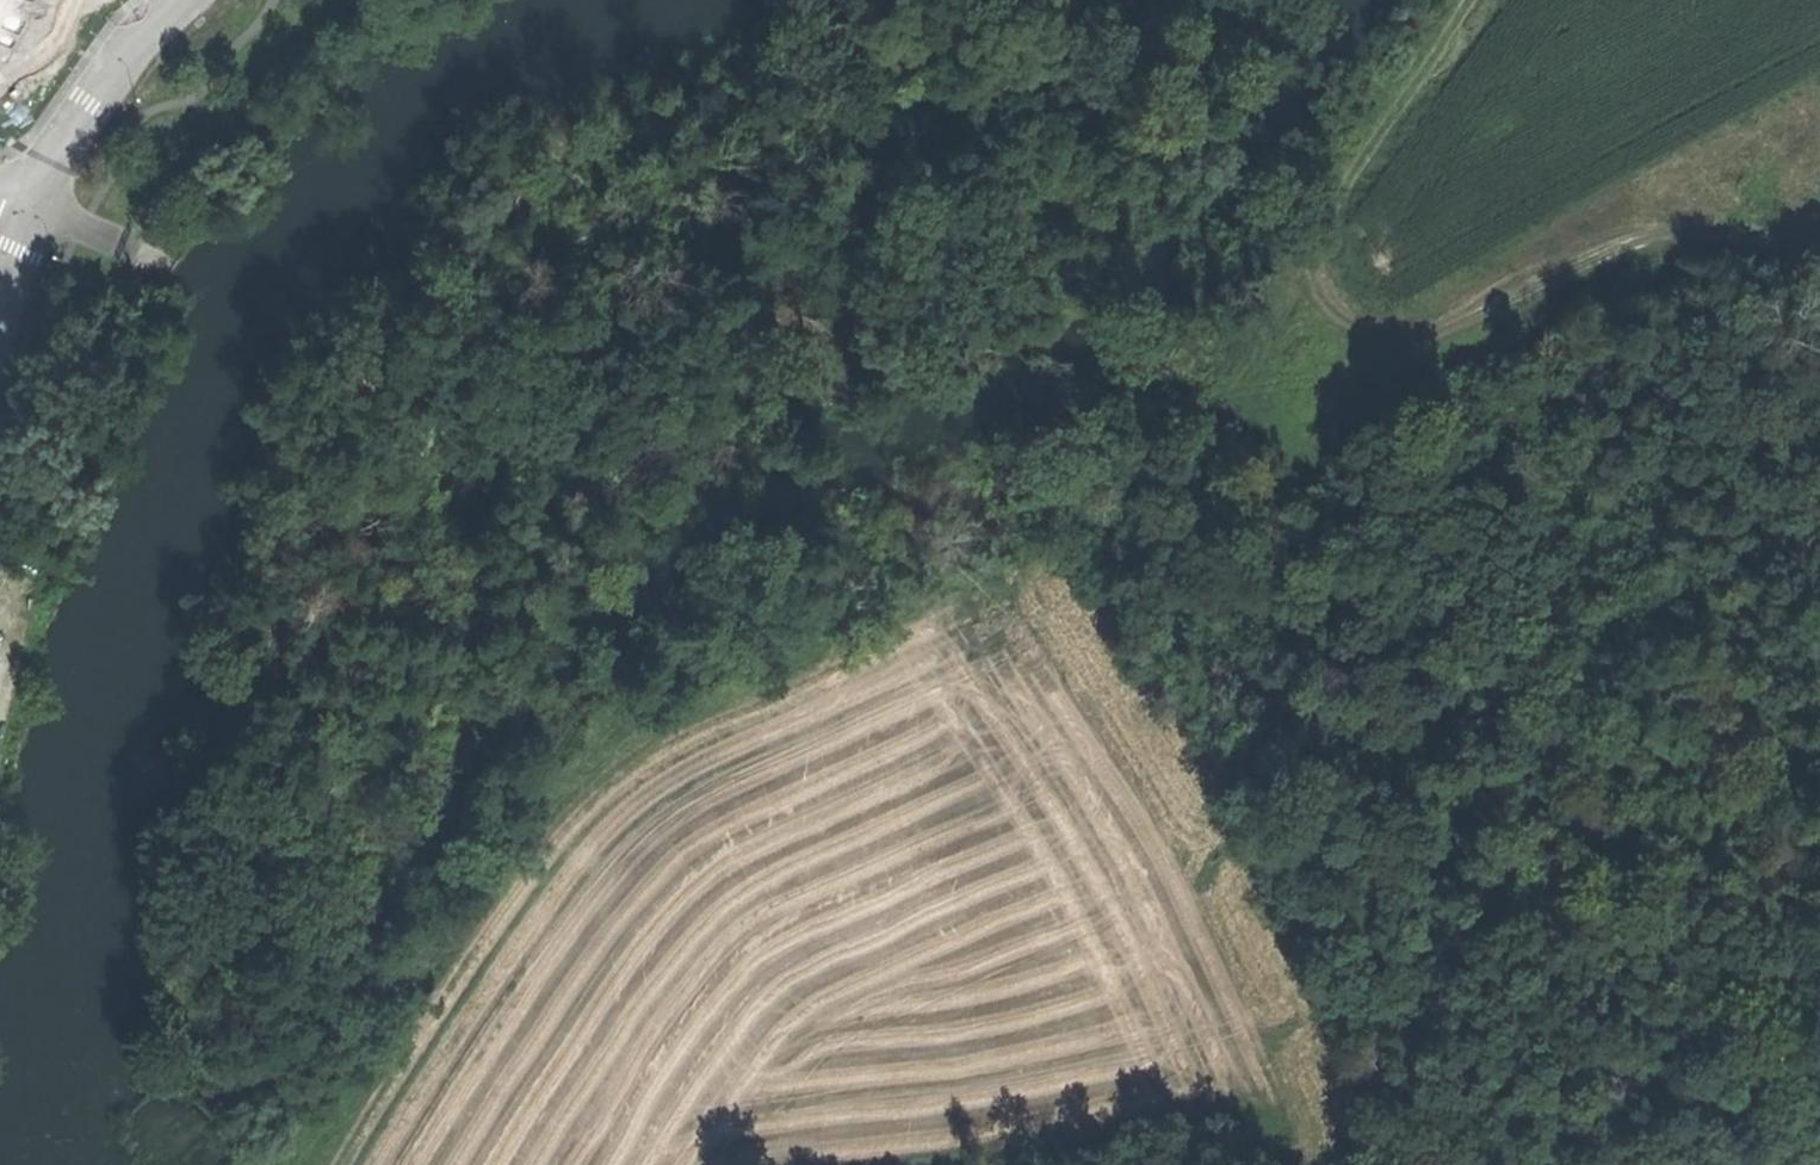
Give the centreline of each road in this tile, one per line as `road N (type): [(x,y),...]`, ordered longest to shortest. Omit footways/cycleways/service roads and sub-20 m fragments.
road 1 (track): [(1819,251),(1630,311),(1395,408)]

